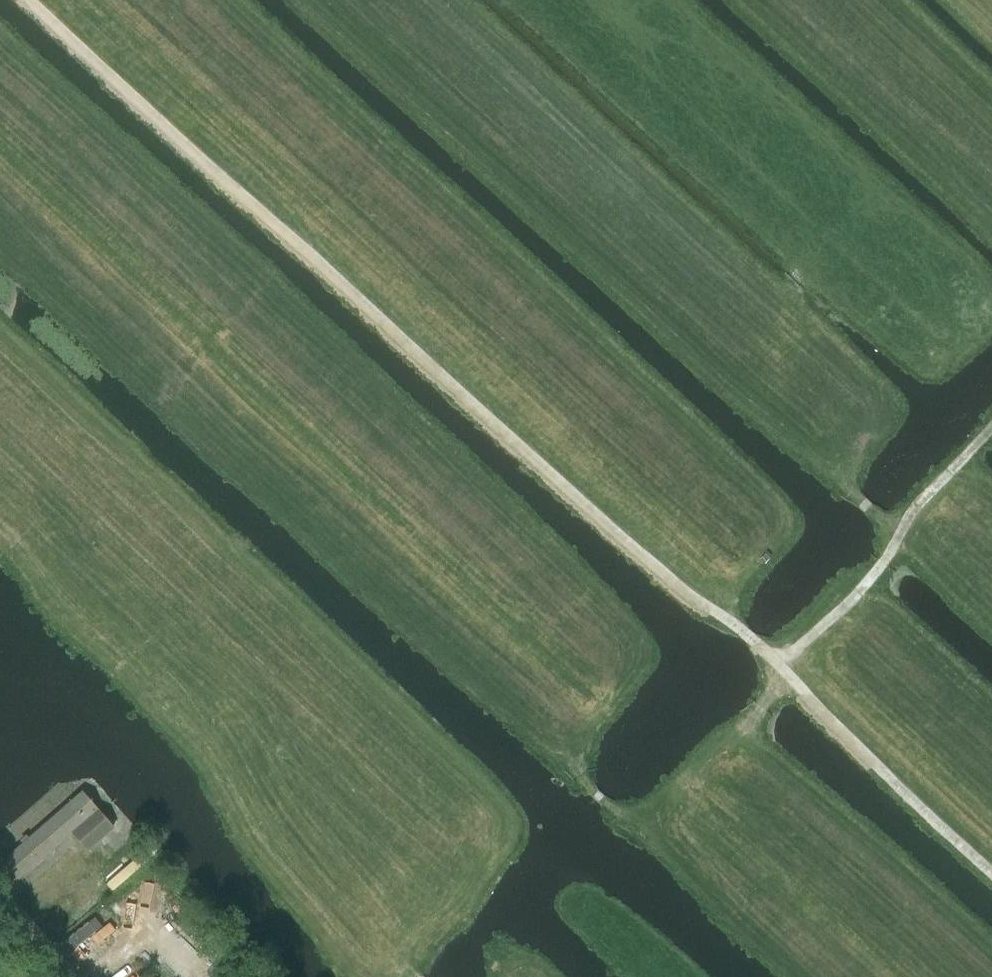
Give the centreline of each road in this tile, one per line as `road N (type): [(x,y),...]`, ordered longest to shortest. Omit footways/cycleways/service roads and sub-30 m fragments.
road 1 (track): [(991,873),(758,643),(510,446),(26,0)]

